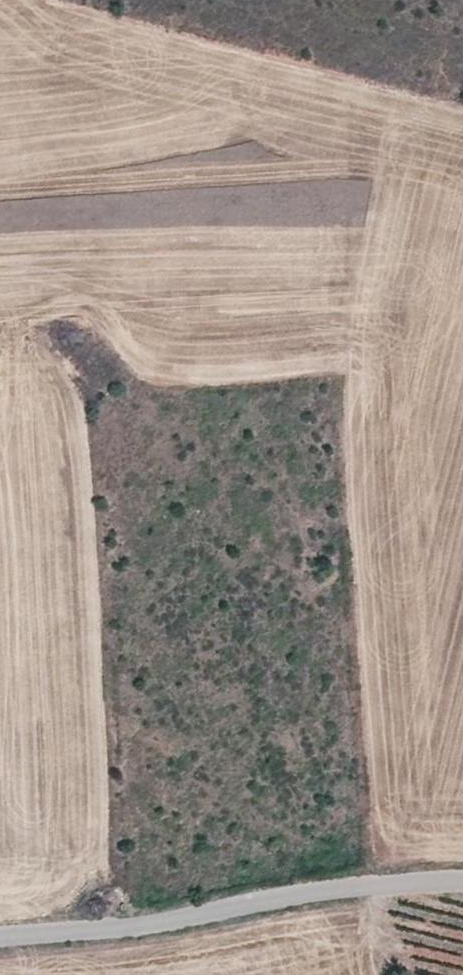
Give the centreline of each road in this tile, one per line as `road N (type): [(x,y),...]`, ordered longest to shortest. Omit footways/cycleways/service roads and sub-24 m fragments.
road 1 (unclassified): [(462,890),(133,935),(0,939)]

